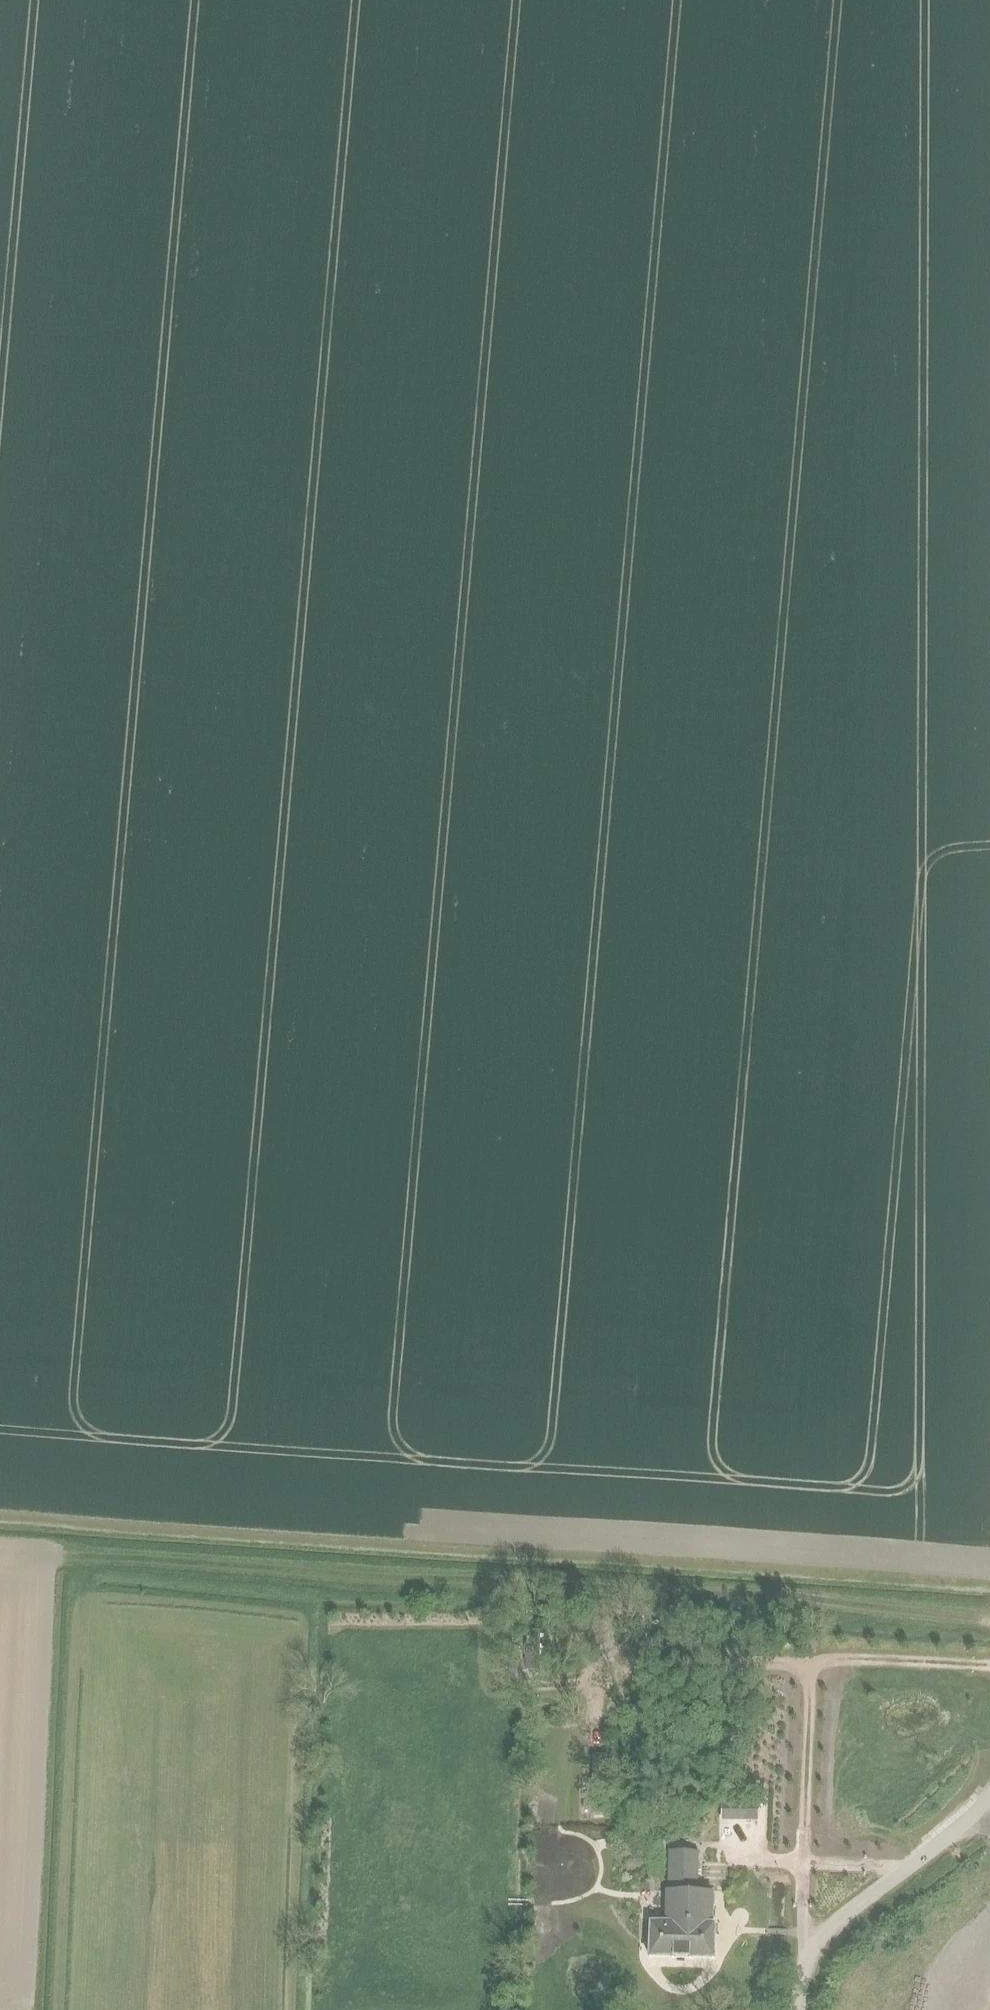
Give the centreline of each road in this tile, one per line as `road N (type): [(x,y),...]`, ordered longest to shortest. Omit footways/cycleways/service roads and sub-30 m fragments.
road 1 (unclassified): [(797,2009),(811,1956),(840,1921),(989,1801)]

